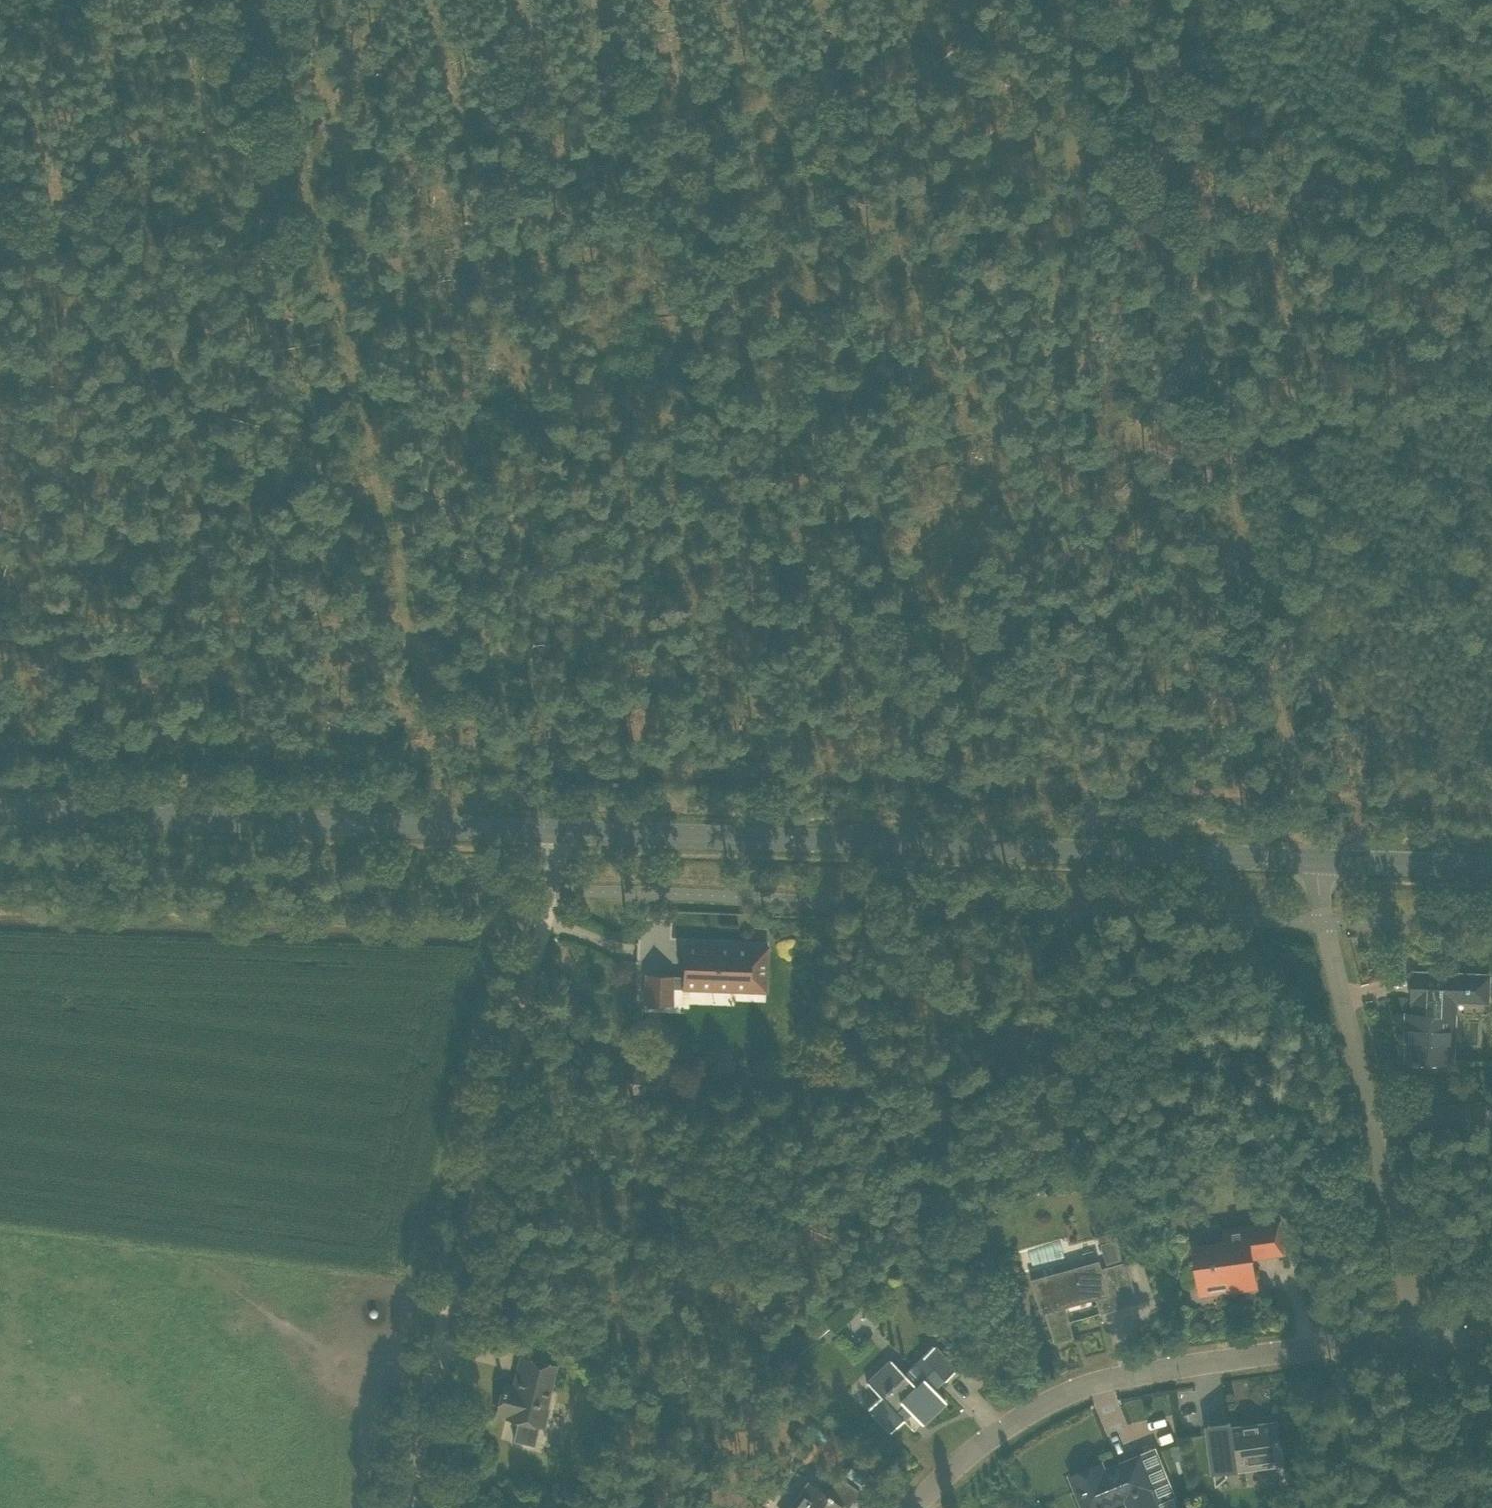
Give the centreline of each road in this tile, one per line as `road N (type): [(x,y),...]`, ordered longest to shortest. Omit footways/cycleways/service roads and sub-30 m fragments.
road 1 (tertiary): [(556,832),(1317,866)]
road 2 (unclassified): [(398,1507),(551,889),(556,832)]
road 3 (tertiary): [(0,811),(556,832)]
road 4 (unclassified): [(914,1507),(971,1453),(1062,1400),(1115,1382),(1221,1359),(1419,1342)]
road 5 (unclassified): [(1419,1342),(1317,866)]
road 6 (tertiary): [(1317,866),(1491,871)]
road 7 (unclassified): [(1458,1507),(1419,1342)]

